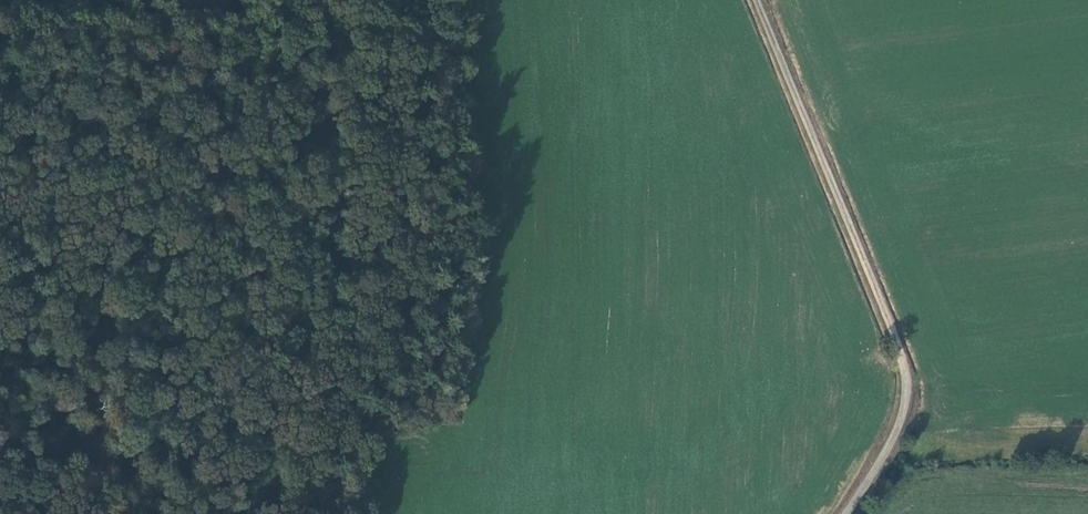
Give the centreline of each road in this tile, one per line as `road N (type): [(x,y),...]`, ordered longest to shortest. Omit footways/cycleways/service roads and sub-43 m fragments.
road 1 (track): [(754,0),(906,362),(899,423),(842,513)]

